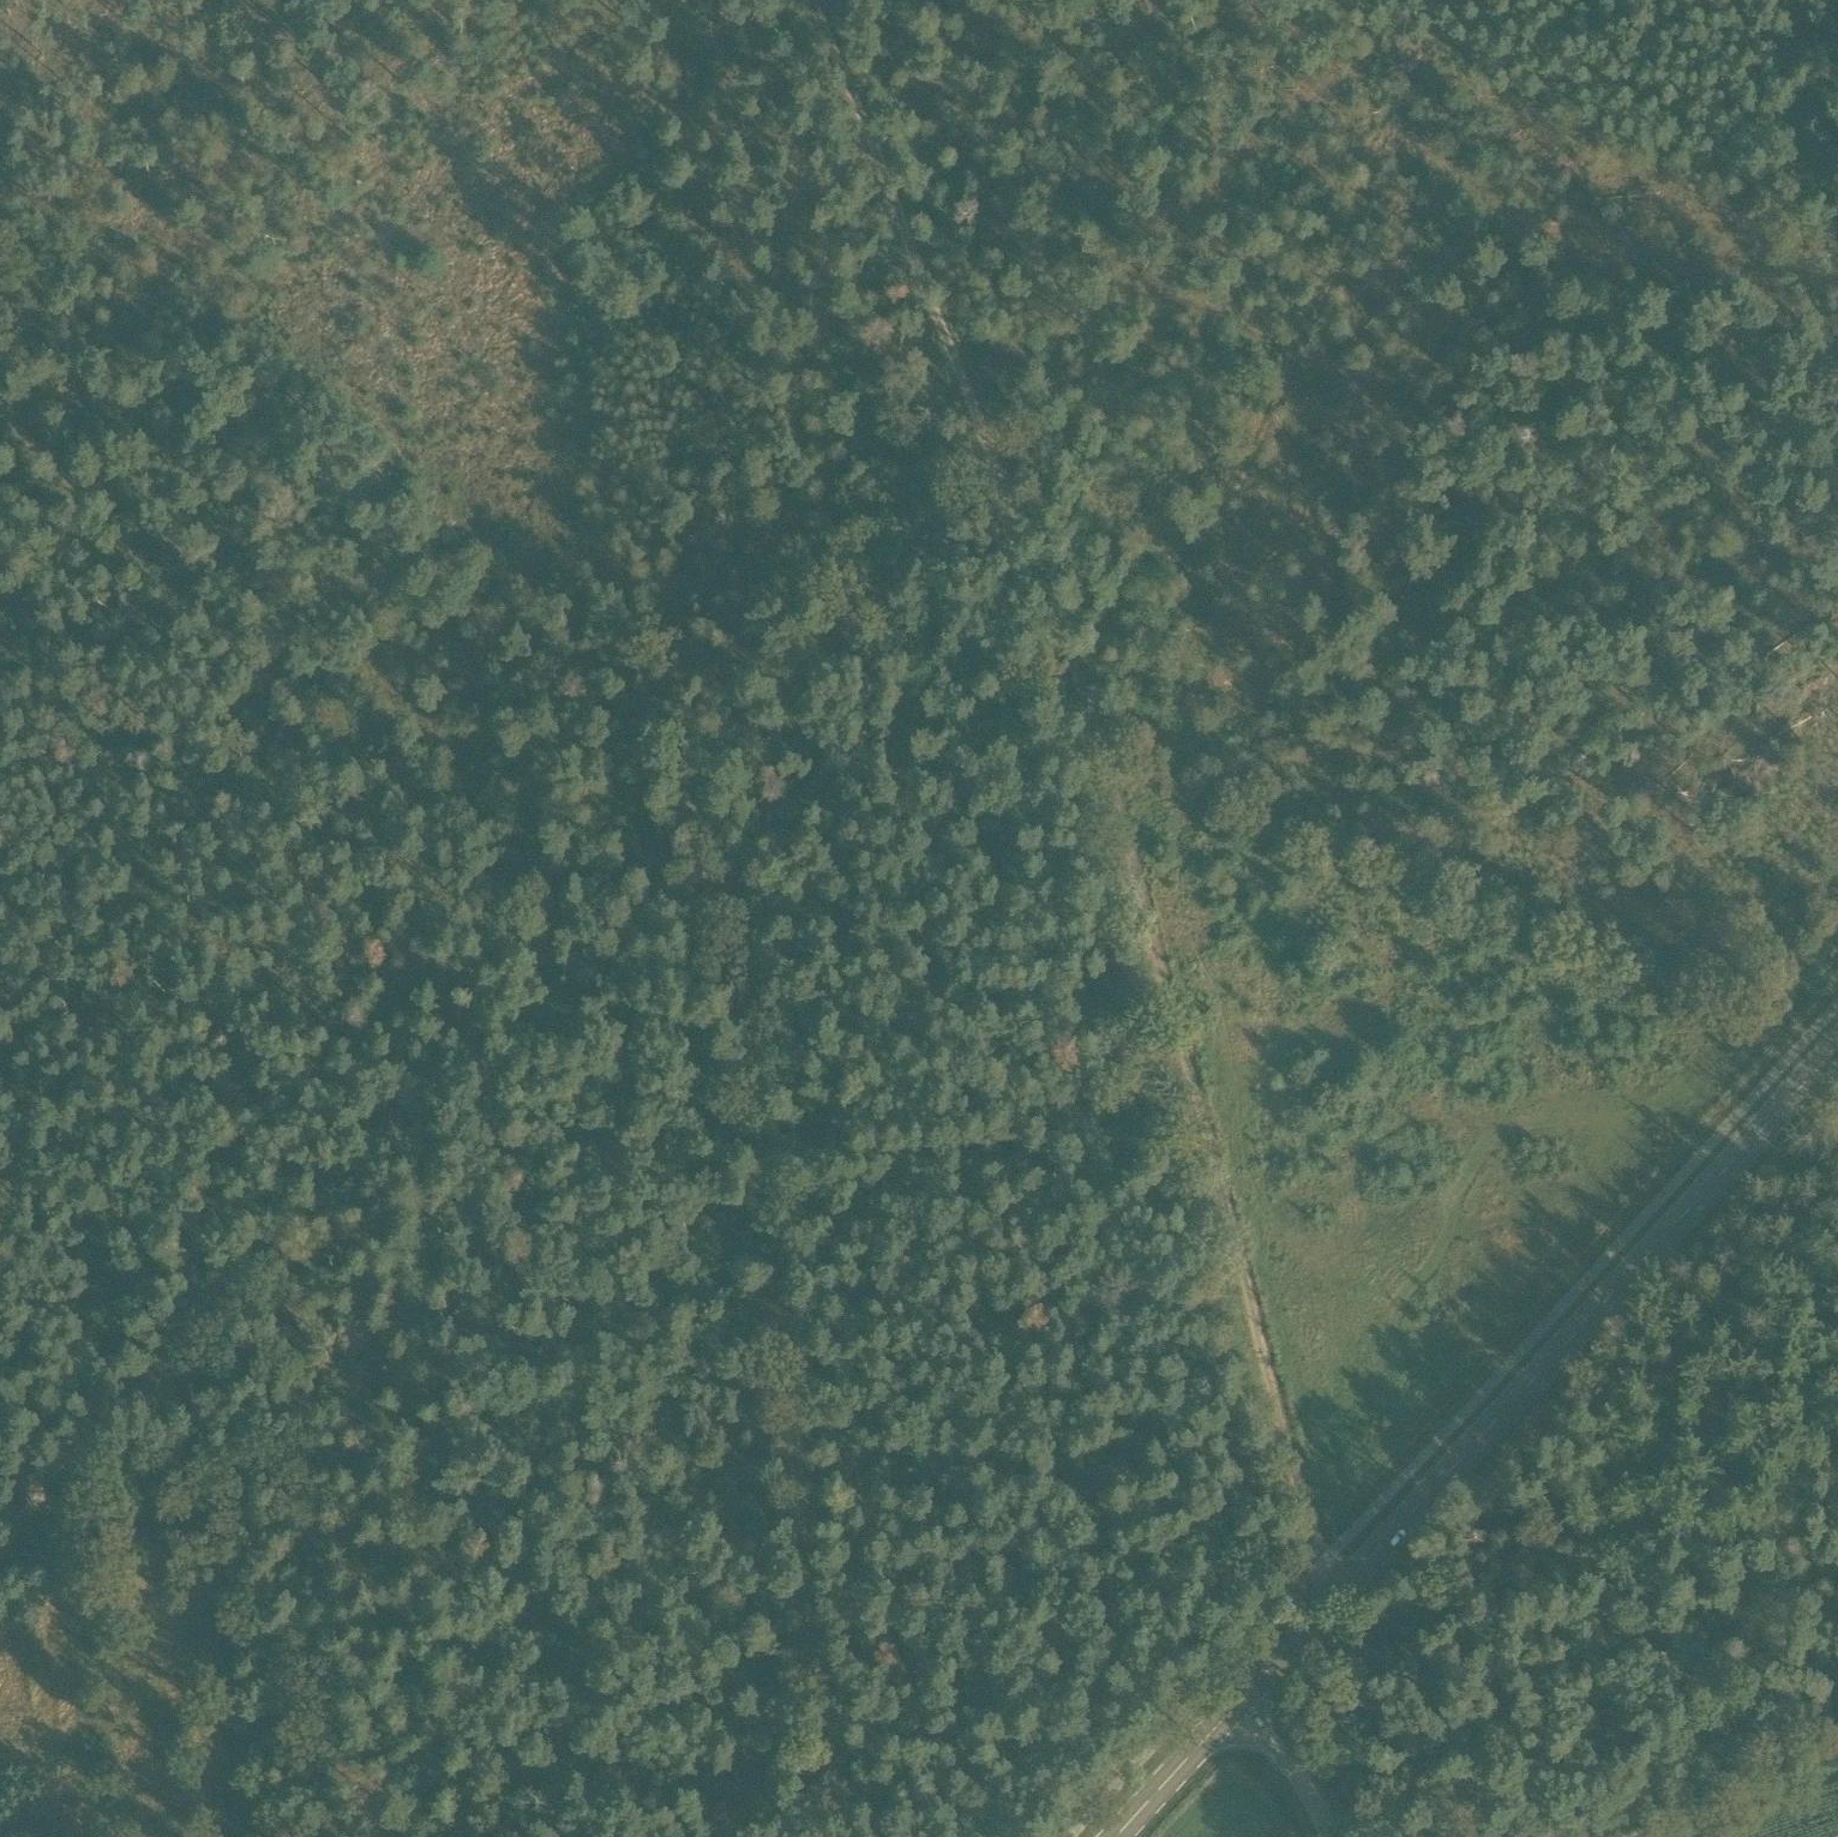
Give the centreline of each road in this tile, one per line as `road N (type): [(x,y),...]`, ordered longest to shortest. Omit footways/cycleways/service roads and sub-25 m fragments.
road 1 (track): [(1004,483),(1104,775),(1325,1566)]
road 2 (secondary): [(1234,1706),(1837,1048)]
road 3 (track): [(550,961),(0,1551)]
road 4 (track): [(1004,483),(550,961)]
road 5 (track): [(550,961),(79,514)]
road 6 (track): [(1837,1457),(1632,1583),(1549,1665),(1429,1730),(1320,1816)]
road 7 (track): [(817,0),(1004,483)]
road 8 (secondary): [(1114,1836),(1234,1706)]
road 9 (unclassified): [(1328,1836),(1281,1753),(1234,1706)]

